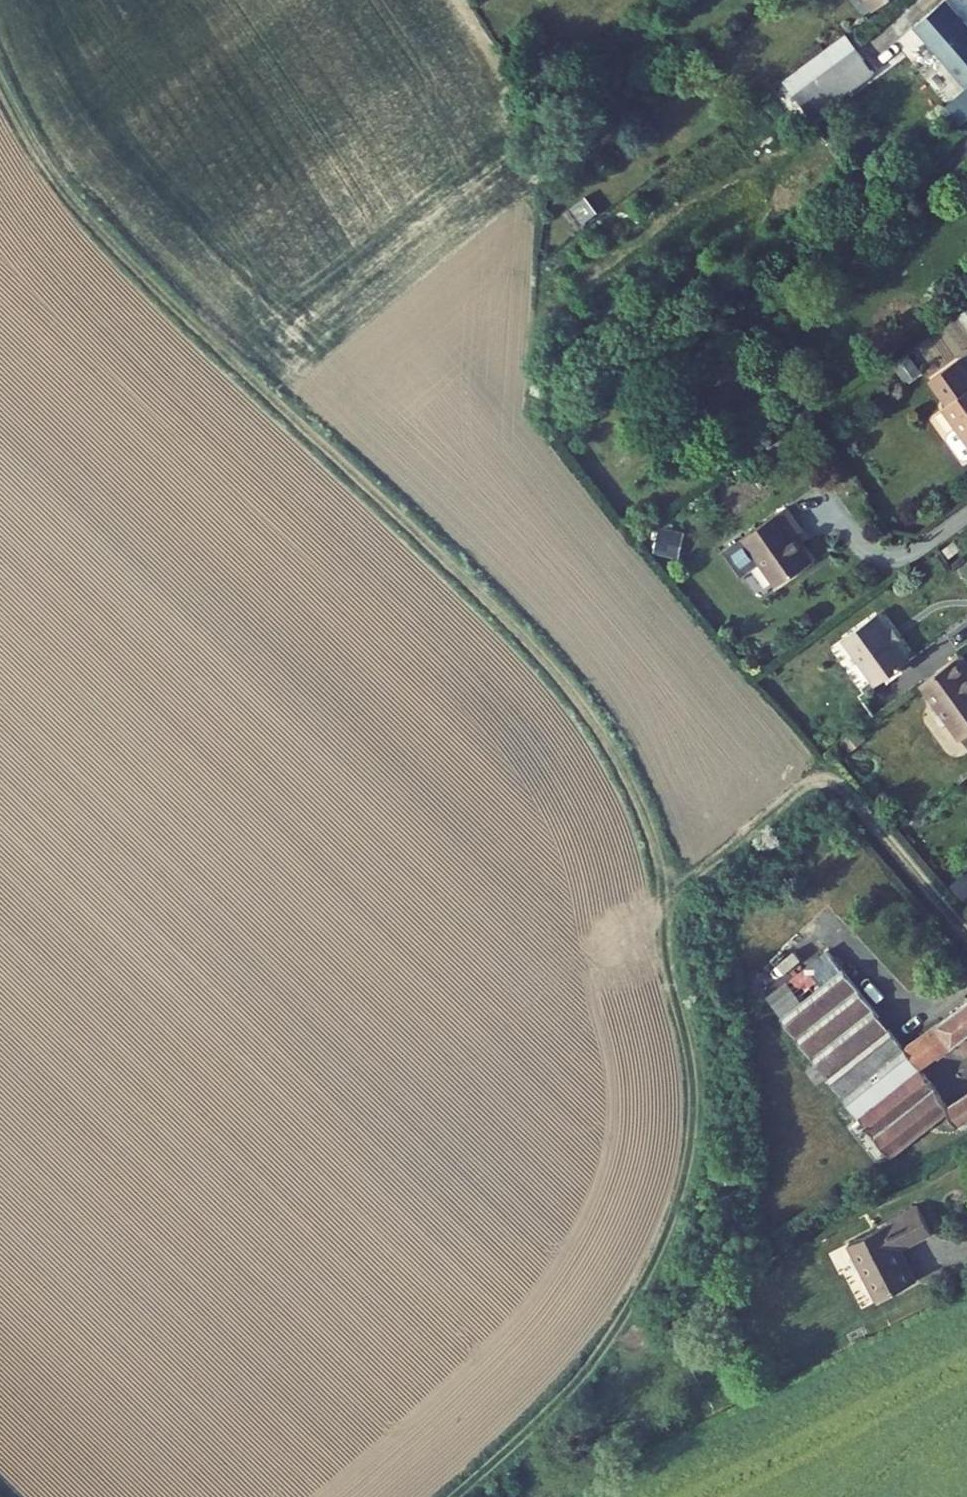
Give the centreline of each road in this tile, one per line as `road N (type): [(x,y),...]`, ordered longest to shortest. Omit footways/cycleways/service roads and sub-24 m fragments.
road 1 (track): [(0,88),(64,196),(540,659),(613,751),(651,846),(663,890),(663,957),(690,1071),(689,1136),(671,1233),(629,1312),(571,1391),(458,1496)]

